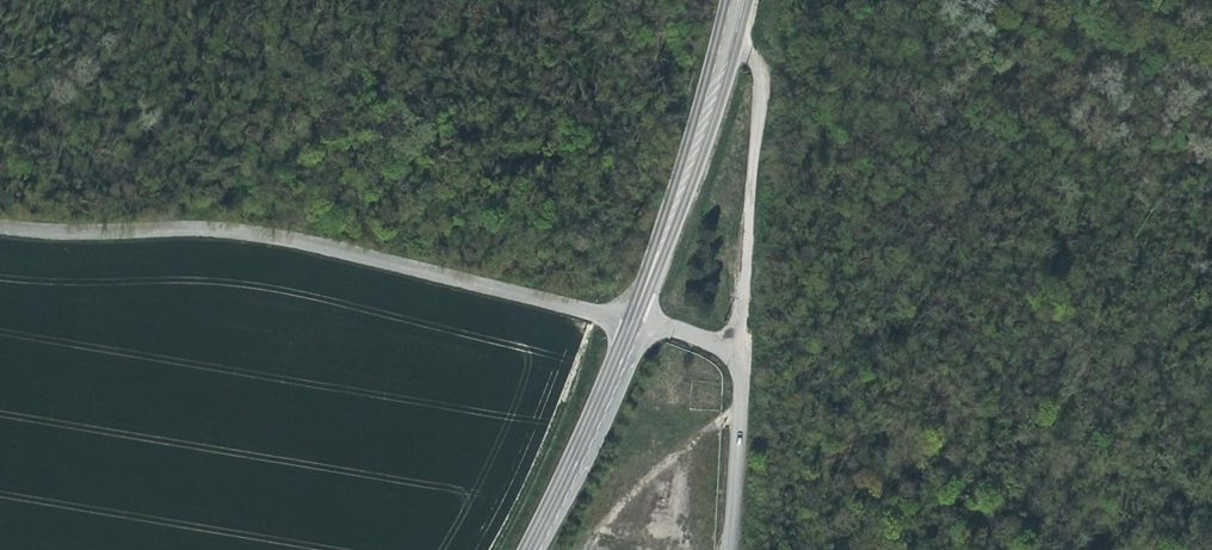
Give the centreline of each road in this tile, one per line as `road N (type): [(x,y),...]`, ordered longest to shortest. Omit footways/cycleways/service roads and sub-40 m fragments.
road 1 (tertiary): [(648,320),(243,226),(0,226)]
road 2 (unclassified): [(722,21),(752,73),(743,345)]
road 3 (primary): [(648,320),(722,21)]
road 4 (primary): [(533,549),(648,320)]
road 5 (unclassified): [(734,549),(743,345)]

